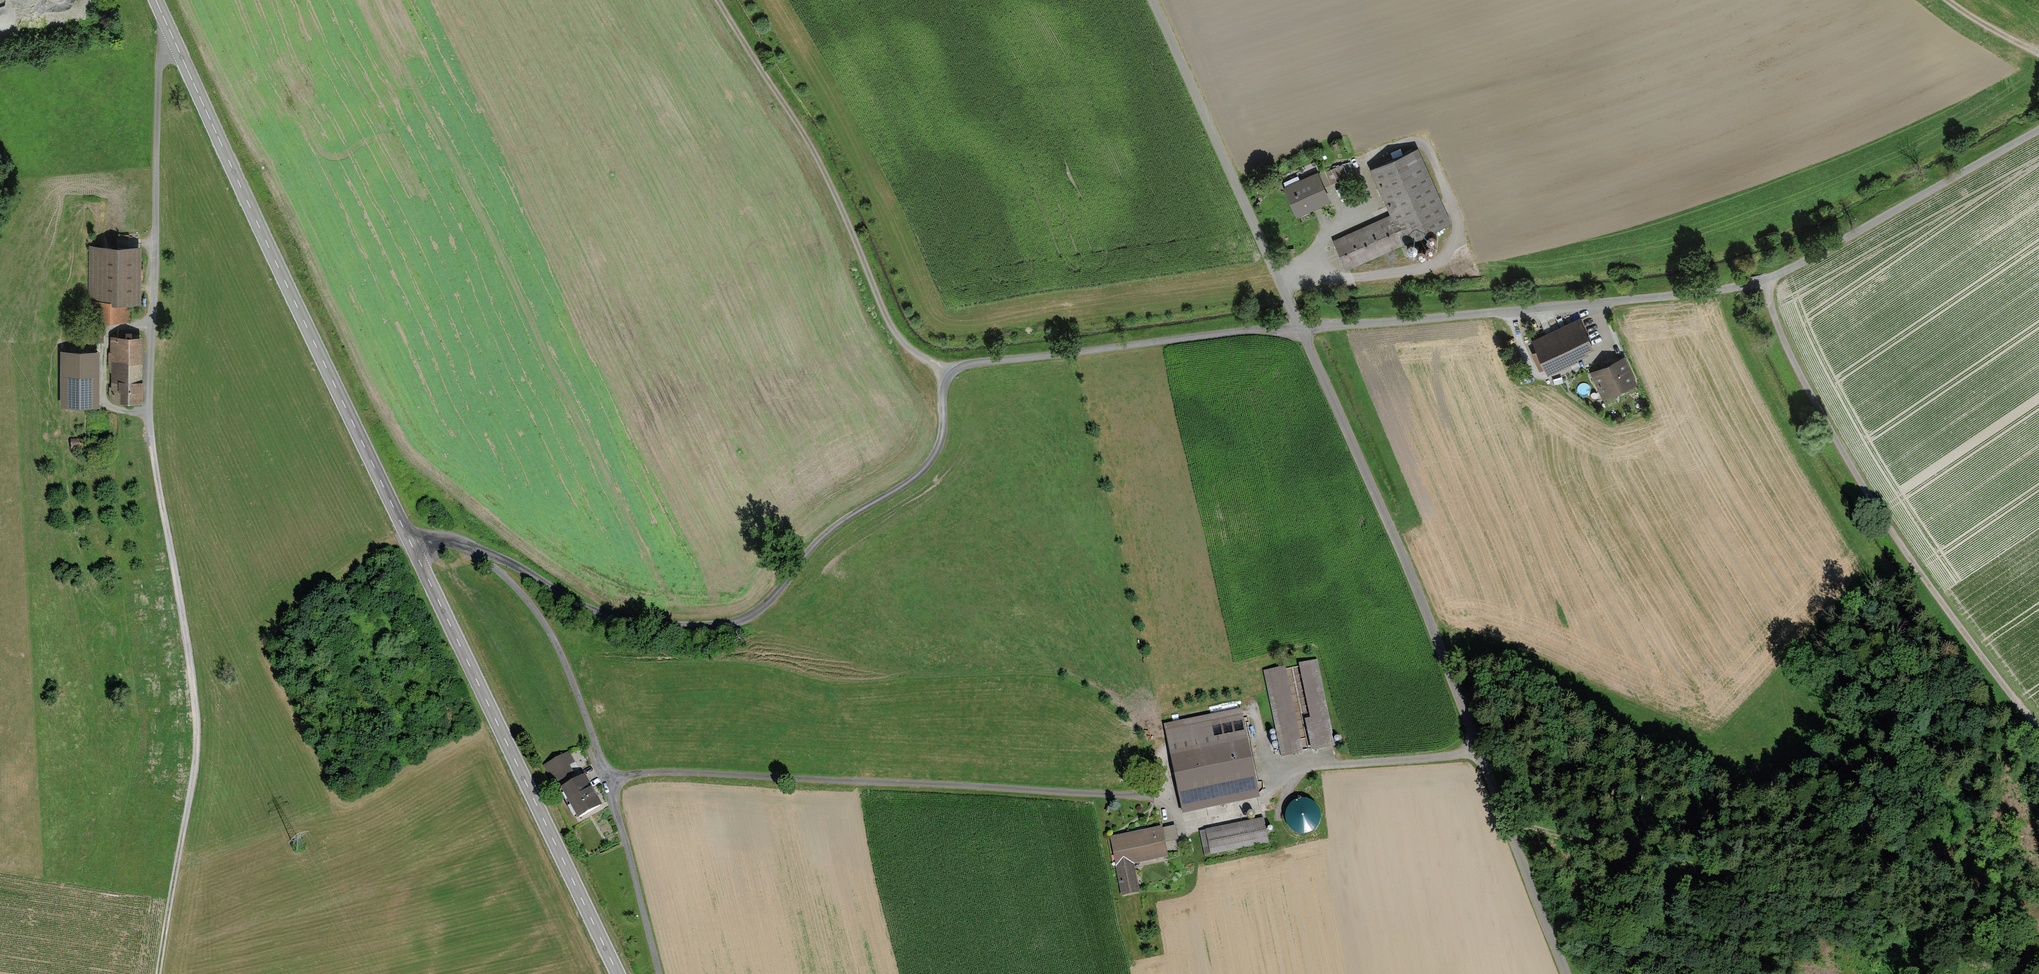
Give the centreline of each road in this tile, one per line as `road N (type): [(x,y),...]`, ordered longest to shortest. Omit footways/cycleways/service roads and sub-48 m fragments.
road 1 (secondary): [(617,973),(156,0)]
road 2 (track): [(174,40),(159,70),(150,426),(194,716),(160,973)]
road 3 (track): [(608,781),(727,770),(1149,796),(1178,821),(1253,805),(1303,770),(1480,749)]
road 4 (unclassified): [(1300,329),(1607,303),(1761,277),(2038,128)]
road 5 (unclassified): [(1567,973),(1427,617),(1300,329)]
road 6 (track): [(491,555),(599,613),(663,624),(735,621),(772,598),(859,509),(912,480),(938,454),(959,370)]
road 7 (track): [(2038,733),(1864,490),(1799,378),(1761,277)]
road 8 (track): [(718,0),(835,191),(896,342),(959,370)]
road 9 (unclassified): [(1300,329),(1148,0)]
road 10 (track): [(959,370),(993,360),(1300,329)]
road 11 (track): [(608,781),(555,640),(491,555)]
road 12 (track): [(658,973),(608,781)]

